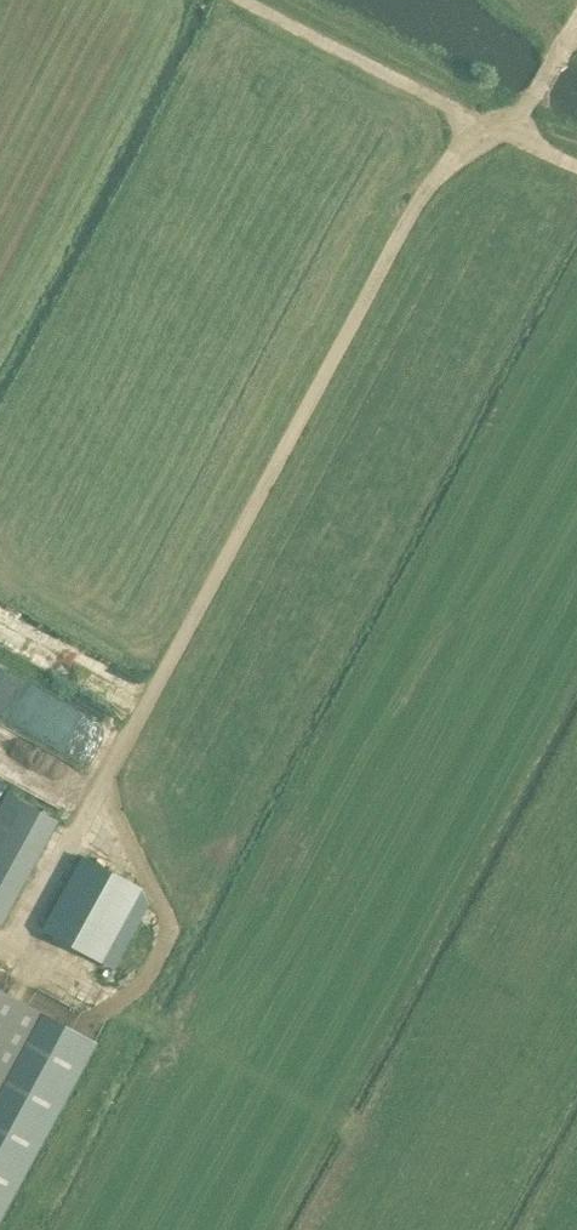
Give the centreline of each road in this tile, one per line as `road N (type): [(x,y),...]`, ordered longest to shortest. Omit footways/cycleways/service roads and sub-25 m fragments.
road 1 (track): [(0,961),(13,964),(405,224),(430,186),(532,102),(576,22)]
road 2 (track): [(576,164),(245,0)]

